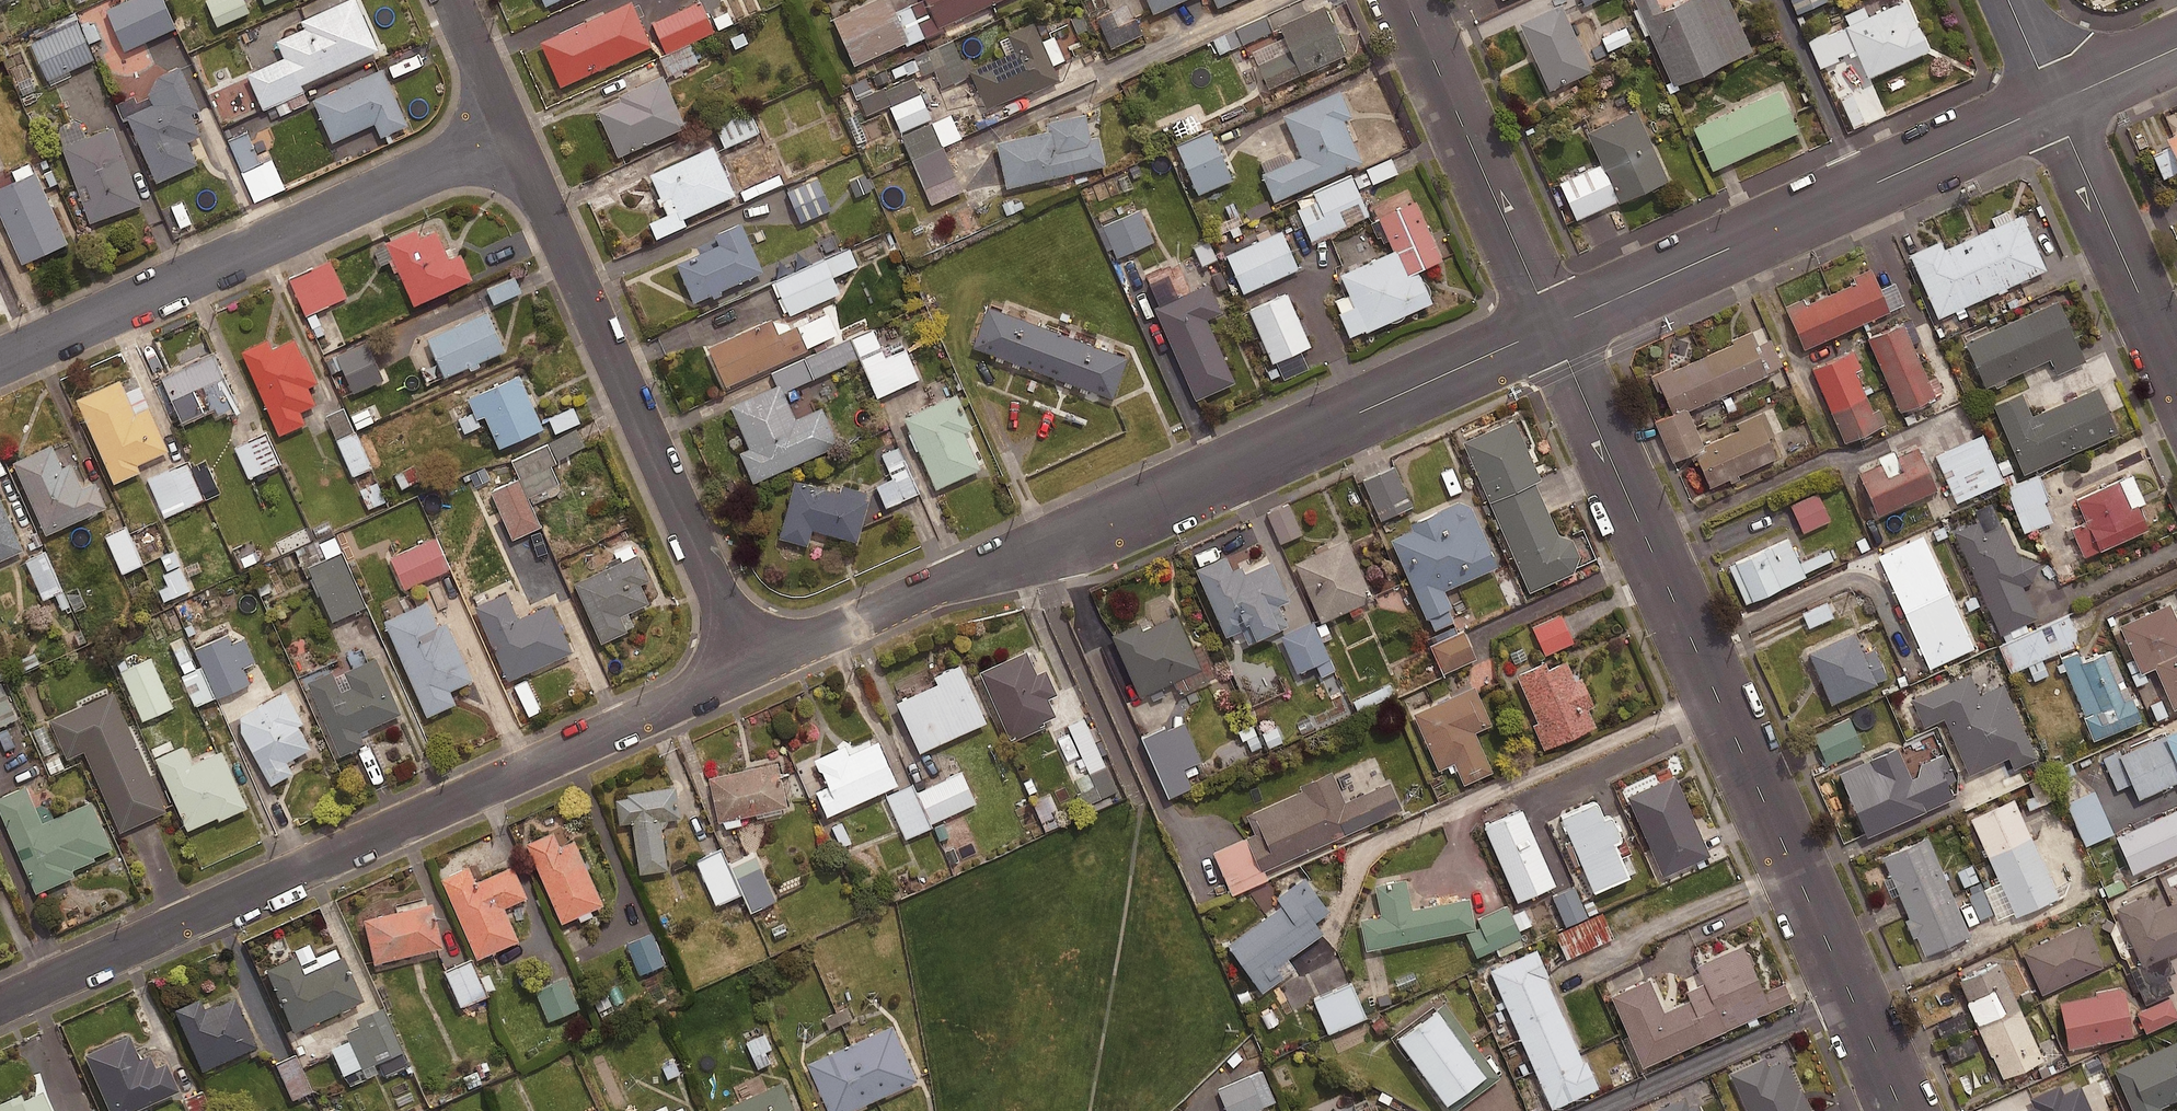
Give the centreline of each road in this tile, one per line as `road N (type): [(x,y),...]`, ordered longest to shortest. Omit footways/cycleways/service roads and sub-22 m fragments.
road 1 (residential): [(749,666),(950,580),(1032,556),(1552,327)]
road 2 (residential): [(1552,327),(1902,1110)]
road 3 (residential): [(0,1003),(749,666)]
road 4 (residential): [(512,133),(749,666)]
road 5 (residential): [(0,361),(512,133)]
road 6 (residential): [(1552,327),(2054,103)]
road 7 (residential): [(1407,0),(1552,327)]
road 8 (residential): [(2054,103),(2176,377)]
road 9 (residential): [(452,0),(512,133)]
road 10 (residential): [(2054,103),(2176,48)]

